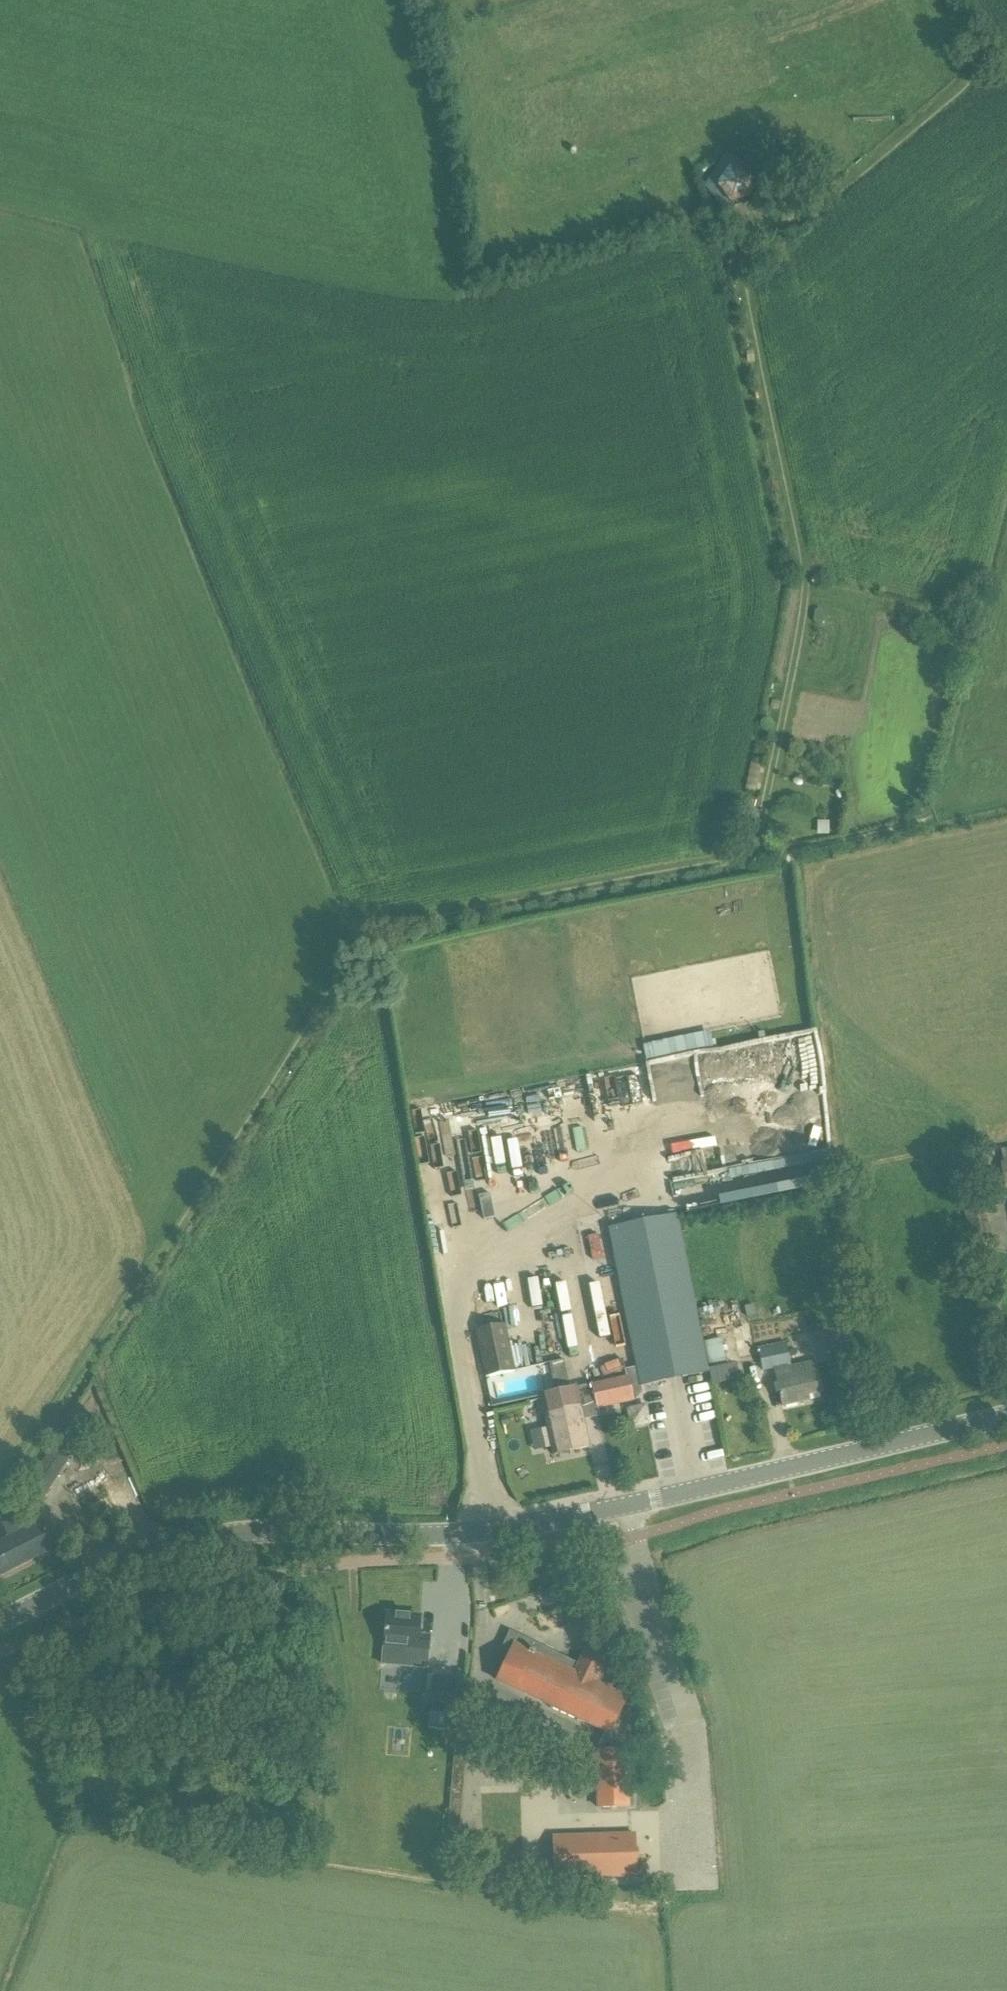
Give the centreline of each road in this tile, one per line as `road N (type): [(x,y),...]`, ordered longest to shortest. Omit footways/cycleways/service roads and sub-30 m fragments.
road 1 (tertiary): [(0,1623),(151,1551),(249,1532),(470,1533),(625,1506),(1006,1418)]

